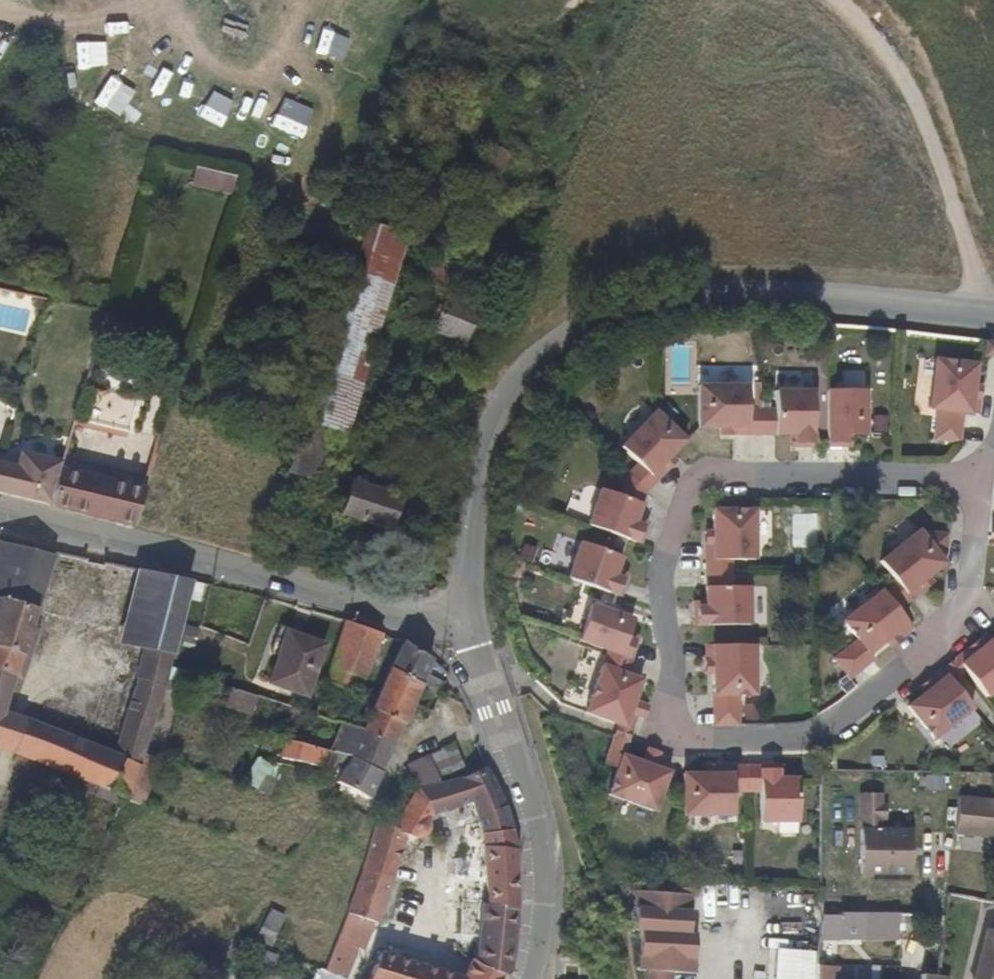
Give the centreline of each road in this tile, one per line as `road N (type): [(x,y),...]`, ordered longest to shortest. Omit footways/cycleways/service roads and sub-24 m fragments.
road 1 (residential): [(463,625),(479,451),(513,384),(559,338),(643,300),(739,289),(993,317)]
road 2 (residential): [(981,472),(976,607),(938,646),(794,739),(685,736),(672,714),(662,579),(688,503),(719,478)]
road 3 (residential): [(0,518),(426,623),(463,625)]
road 4 (residential): [(526,978),(546,897),(540,818),(463,625)]
road 5 (track): [(979,315),(956,208),(891,60),(841,0)]
road 6 (track): [(513,384),(495,367),(416,338),(408,319),(405,294),(430,206),(464,122)]
road 7 (residential): [(719,478),(981,472)]

